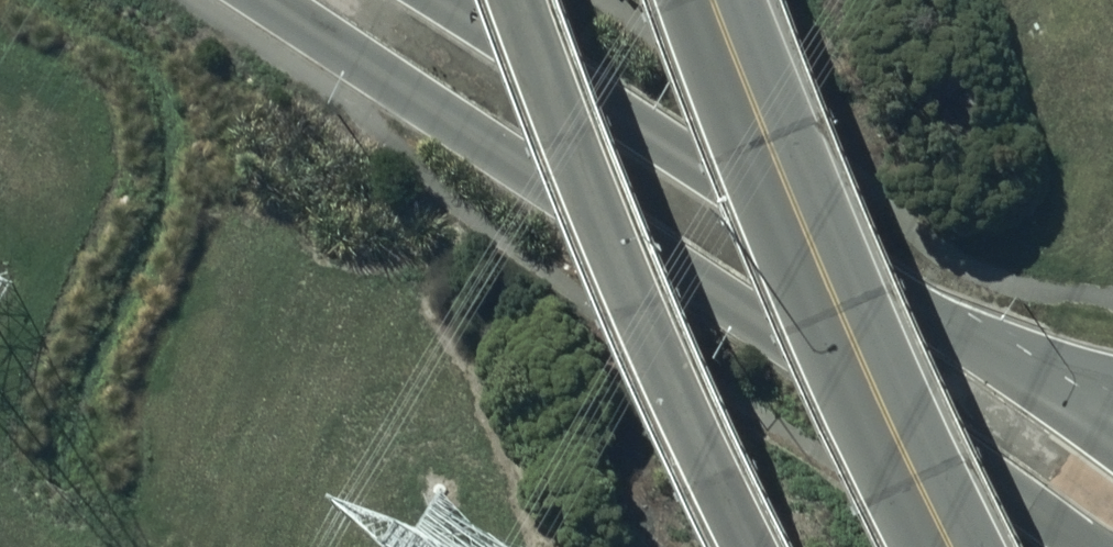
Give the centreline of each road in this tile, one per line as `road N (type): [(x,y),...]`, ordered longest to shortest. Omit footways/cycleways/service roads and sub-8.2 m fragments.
road 1 (tertiary): [(1089,546),(268,0)]
road 2 (trunk): [(455,0),(1021,373)]
road 3 (trunk): [(718,0),(953,546)]
road 4 (trunk): [(747,546),(592,188),(523,0)]

